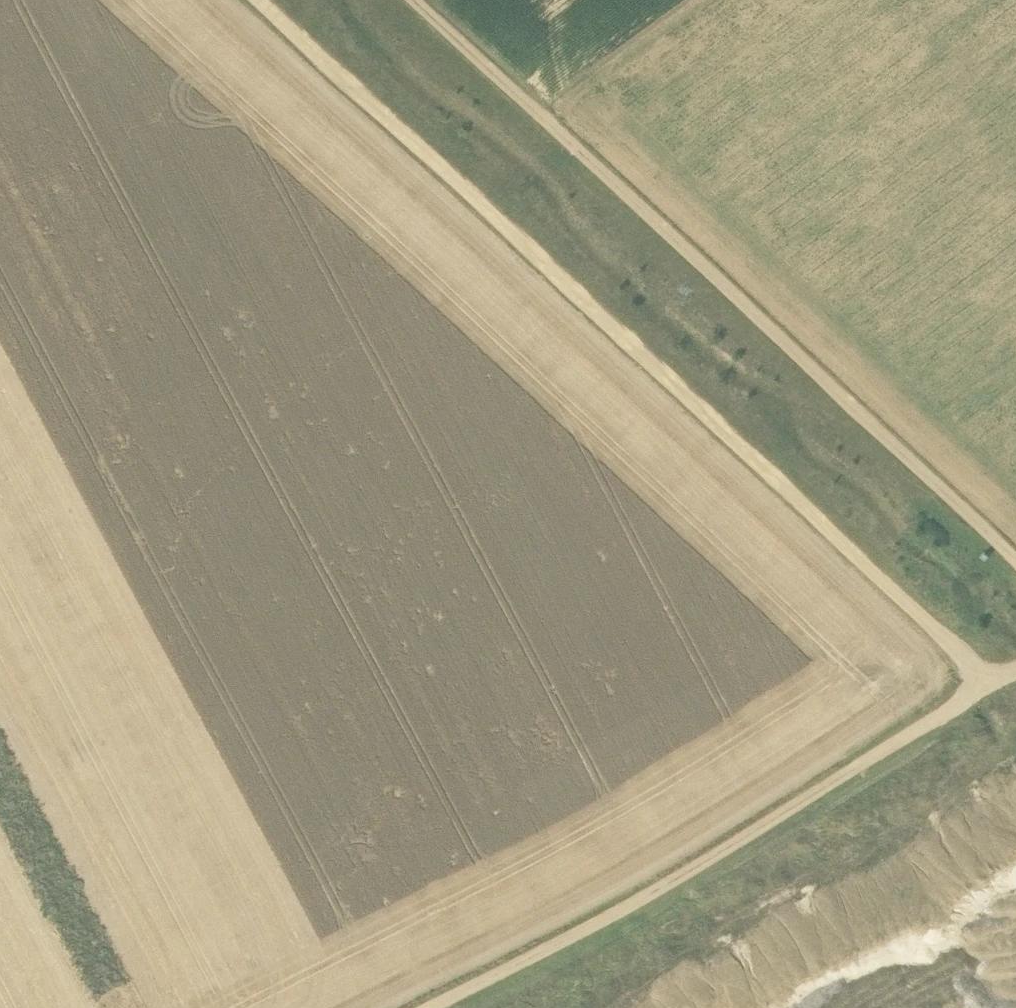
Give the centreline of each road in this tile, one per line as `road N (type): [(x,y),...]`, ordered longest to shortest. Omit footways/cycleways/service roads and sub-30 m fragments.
road 1 (track): [(263,0),(989,690)]
road 2 (track): [(411,0),(1015,569)]
road 3 (track): [(1015,673),(806,808),(436,1007)]

